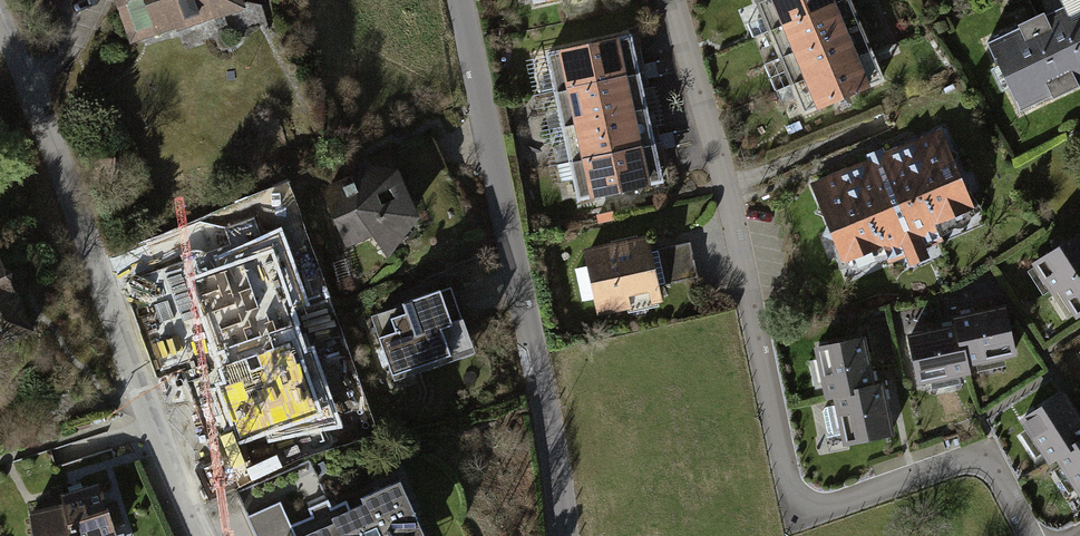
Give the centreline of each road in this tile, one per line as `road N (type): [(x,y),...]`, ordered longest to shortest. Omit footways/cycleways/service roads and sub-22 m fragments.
road 1 (residential): [(666,0),(798,517),(984,460),(1026,535)]
road 2 (residential): [(203,535),(0,23)]
road 3 (residential): [(459,0),(547,434),(557,535)]

